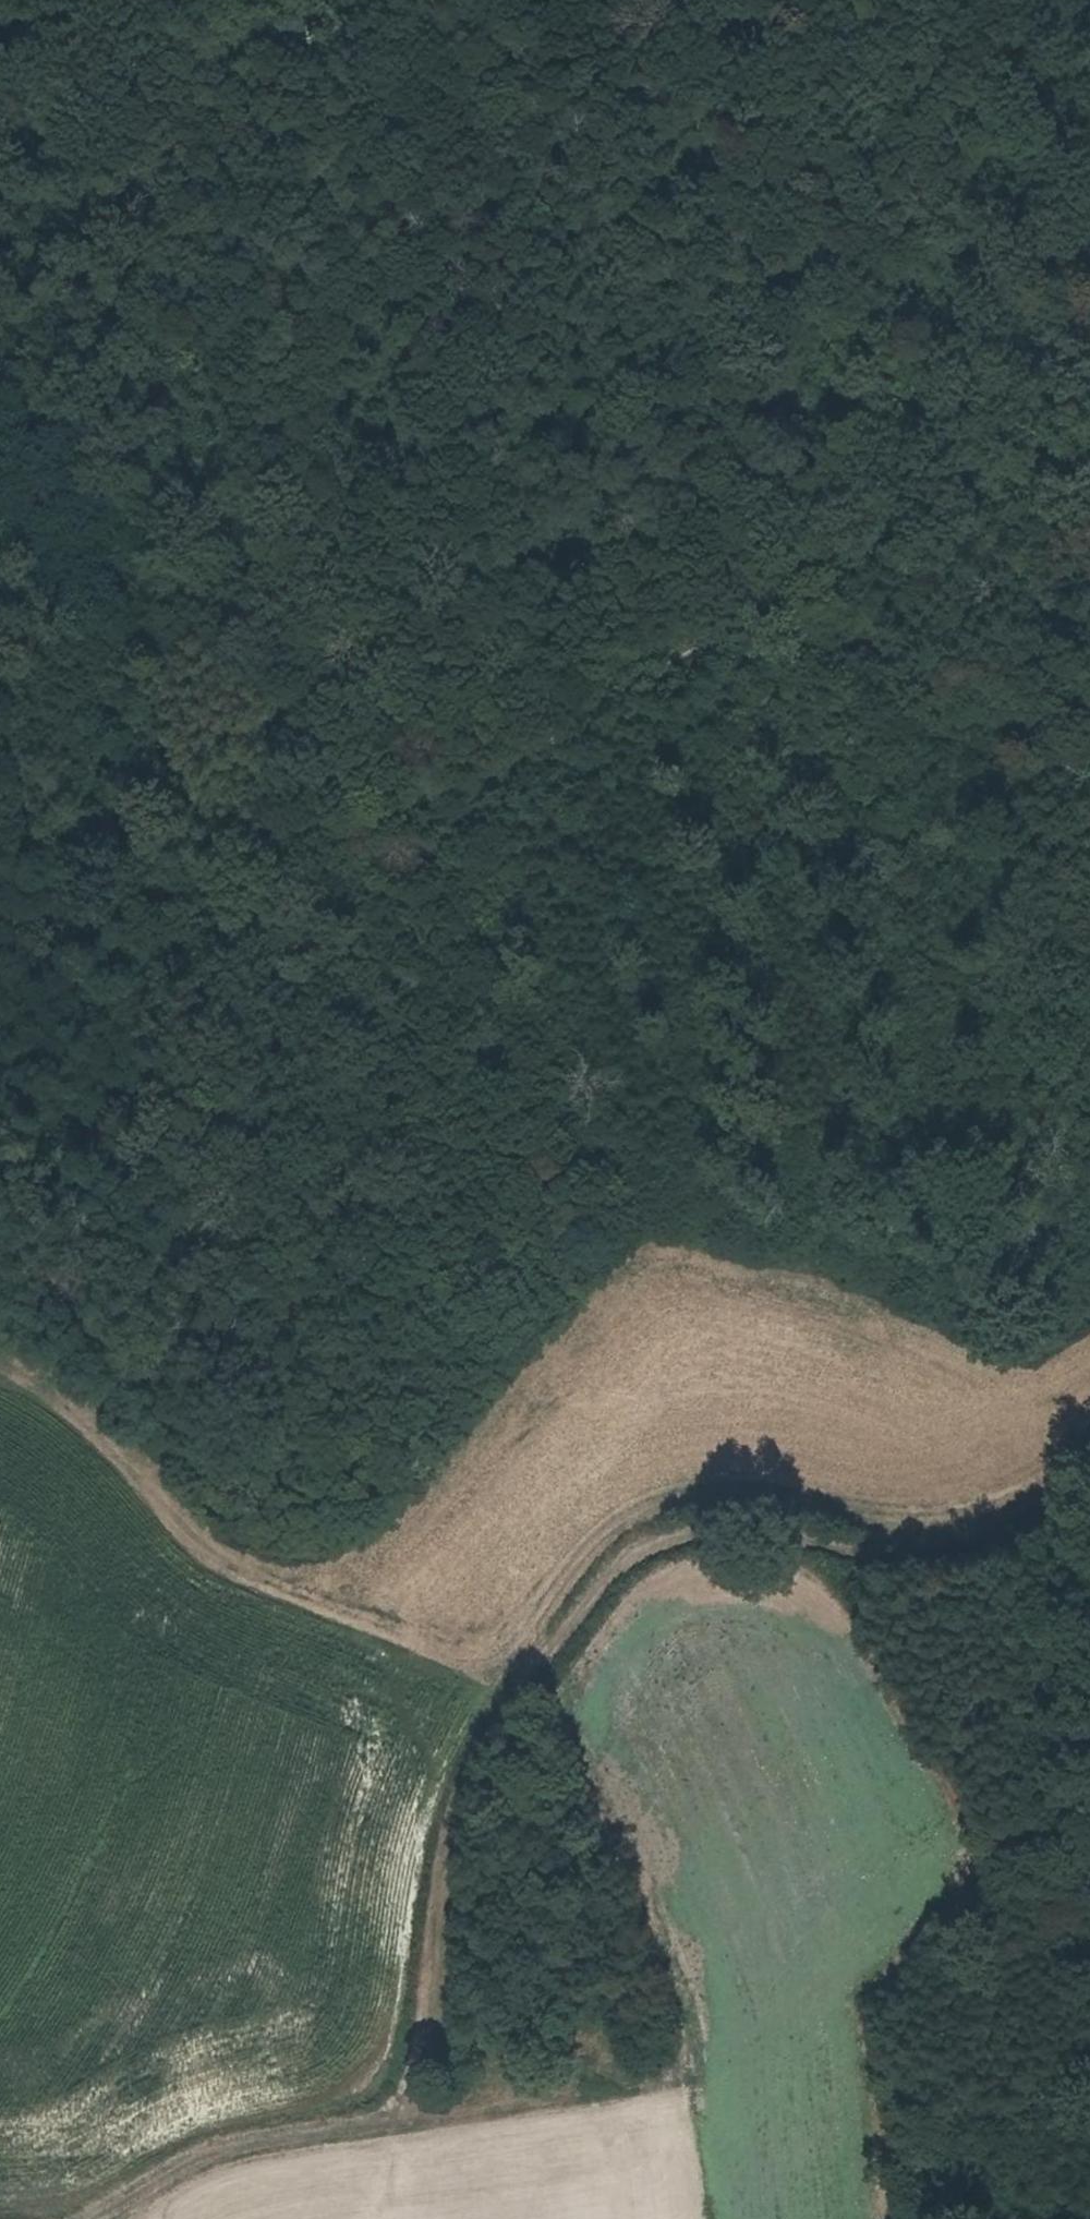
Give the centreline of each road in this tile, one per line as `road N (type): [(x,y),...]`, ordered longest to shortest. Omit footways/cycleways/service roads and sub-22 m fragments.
road 1 (track): [(560,1647),(471,1780),(431,1949),(403,2124),(187,2159),(118,2213),(92,2218)]
road 2 (track): [(560,1647),(603,1578),(668,1538),(972,1554),(1089,1483)]

